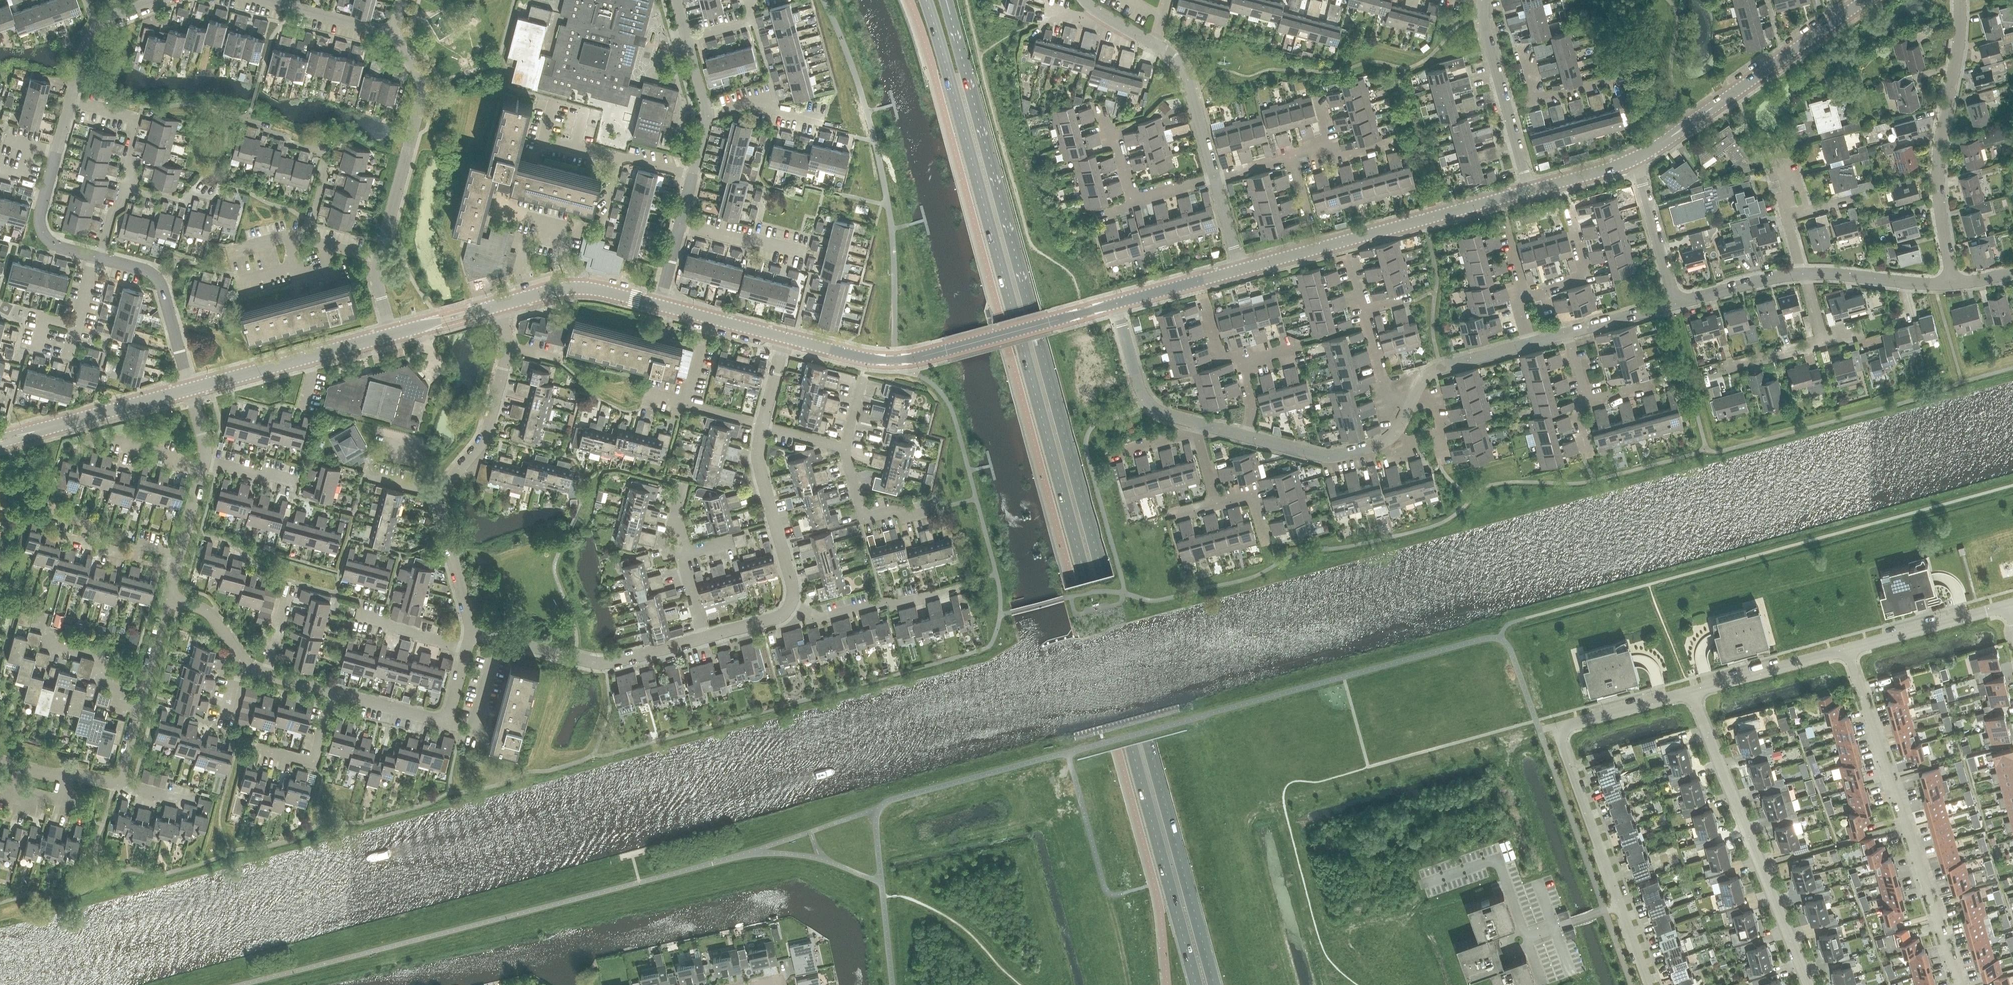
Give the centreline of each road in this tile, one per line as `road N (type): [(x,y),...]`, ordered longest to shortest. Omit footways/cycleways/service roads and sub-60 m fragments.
road 1 (primary): [(925,0),(1196,984)]
road 2 (primary): [(1215,984),(946,0)]
road 3 (unclassified): [(1649,984),(1557,728),(1691,692)]
road 4 (residential): [(1960,984),(1847,650)]
road 5 (residential): [(498,305),(508,347),(485,433),(438,498),(472,630)]
road 6 (tertiary): [(785,338),(902,360),(1116,304)]
road 7 (residential): [(1691,692),(1809,984)]
road 8 (tertiary): [(1240,270),(1529,191)]
road 9 (residential): [(1952,283),(1938,173),(1960,0)]
road 10 (tertiary): [(1635,159),(1864,0)]
road 11 (residential): [(472,630),(598,663),(704,638)]
road 12 (residential): [(379,259),(423,89),(393,34)]
road 13 (tertiary): [(190,389),(392,334)]
road 14 (tertiary): [(0,441),(190,389)]
road 15 (residential): [(94,257),(56,246),(41,228),(70,100)]
road 16 (residential): [(467,649),(447,722),(333,692)]
road 17 (residential): [(138,709),(116,703),(121,686),(97,679),(103,655),(46,645),(50,630),(38,626),(41,614)]
road 18 (residential): [(1248,437),(1338,455),(1389,438),(1409,407)]
road 19 (residential): [(791,603),(758,459),(763,425)]
road 20 (residential): [(190,389),(158,280),(100,258)]
road 21 (residential): [(791,603),(821,619),(953,590)]
road 22 (unclassified): [(1847,650),(2008,606)]
road 23 (tertiary): [(498,305),(572,288),(659,305)]
road 24 (unclassified): [(1691,692),(1847,650)]
road 25 (residential): [(1116,304),(1142,394),(1161,412),(1197,423)]
road 26 (residential): [(179,555),(87,544),(92,524),(52,513)]
road 27 (residential): [(940,508),(863,518),(845,447)]
road 28 (residential): [(1675,304),(1635,159)]
road 29 (residential): [(1214,177),(1186,75),(1154,45)]
road 30 (residential): [(1952,283),(1803,274)]
road 31 (residential): [(1409,407),(1430,373),(1530,343)]
road 32 (residential): [(127,187),(137,118),(70,100)]
road 33 (residential): [(692,175),(620,156),(604,217)]
road 34 (residential): [(1675,304),(1803,274)]
road 35 (tertiary): [(659,305),(785,338)]
road 36 (residential): [(268,0),(393,34)]
road 37 (tertiary): [(1116,304),(1240,270)]
road 38 (residential): [(261,749),(314,763),(333,692)]
road 39 (residential): [(1524,294),(1586,277),(1569,216)]
road 40 (residential): [(799,251),(680,224)]
road 41 (residential): [(201,473),(174,466),(166,455),(89,440)]
road 42 (residential): [(117,785),(0,762)]

